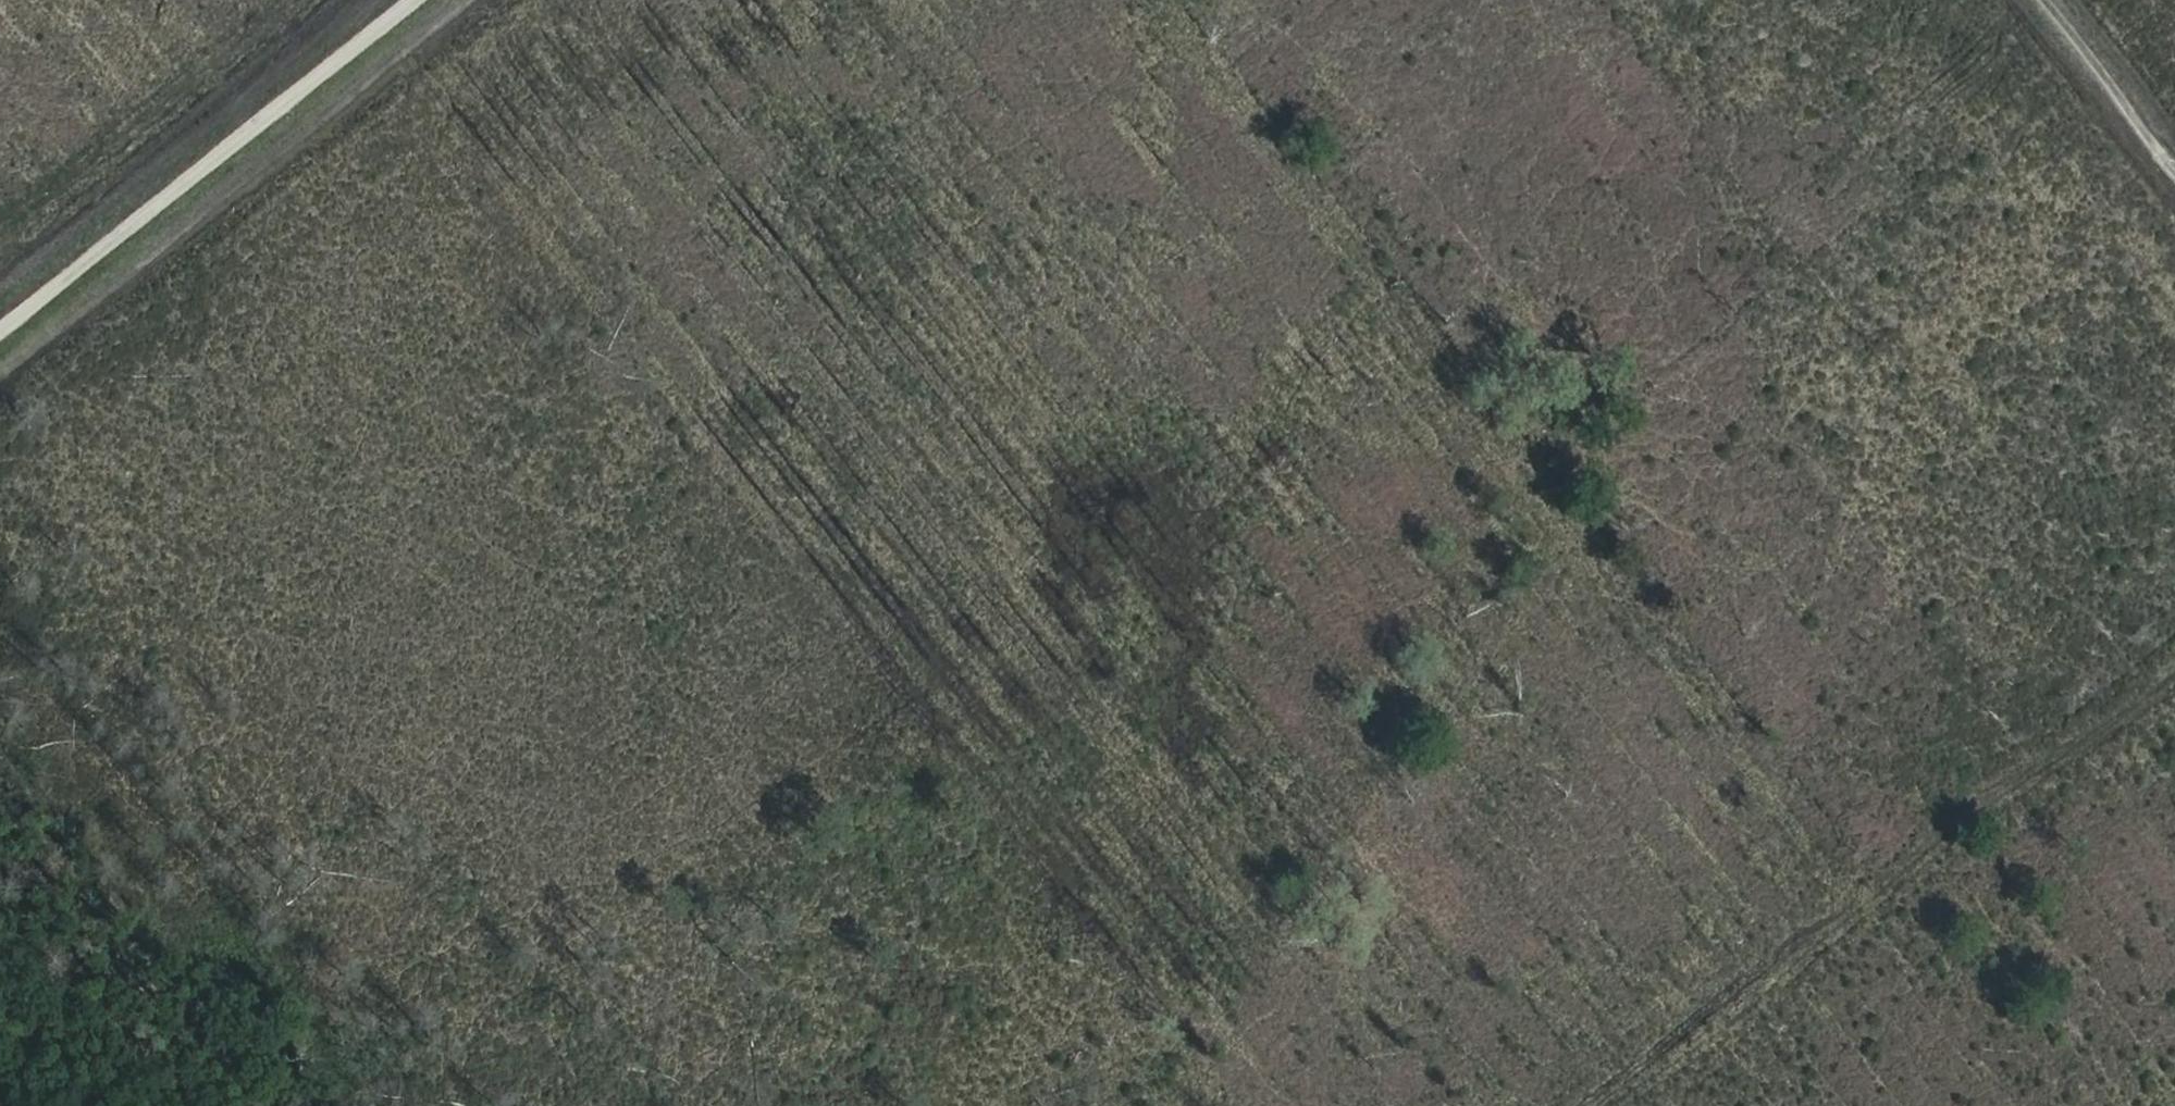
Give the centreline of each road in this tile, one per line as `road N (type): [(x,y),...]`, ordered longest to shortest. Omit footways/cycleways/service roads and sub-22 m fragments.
road 1 (track): [(0,332),(420,0)]
road 2 (track): [(2174,165),(2045,0)]

